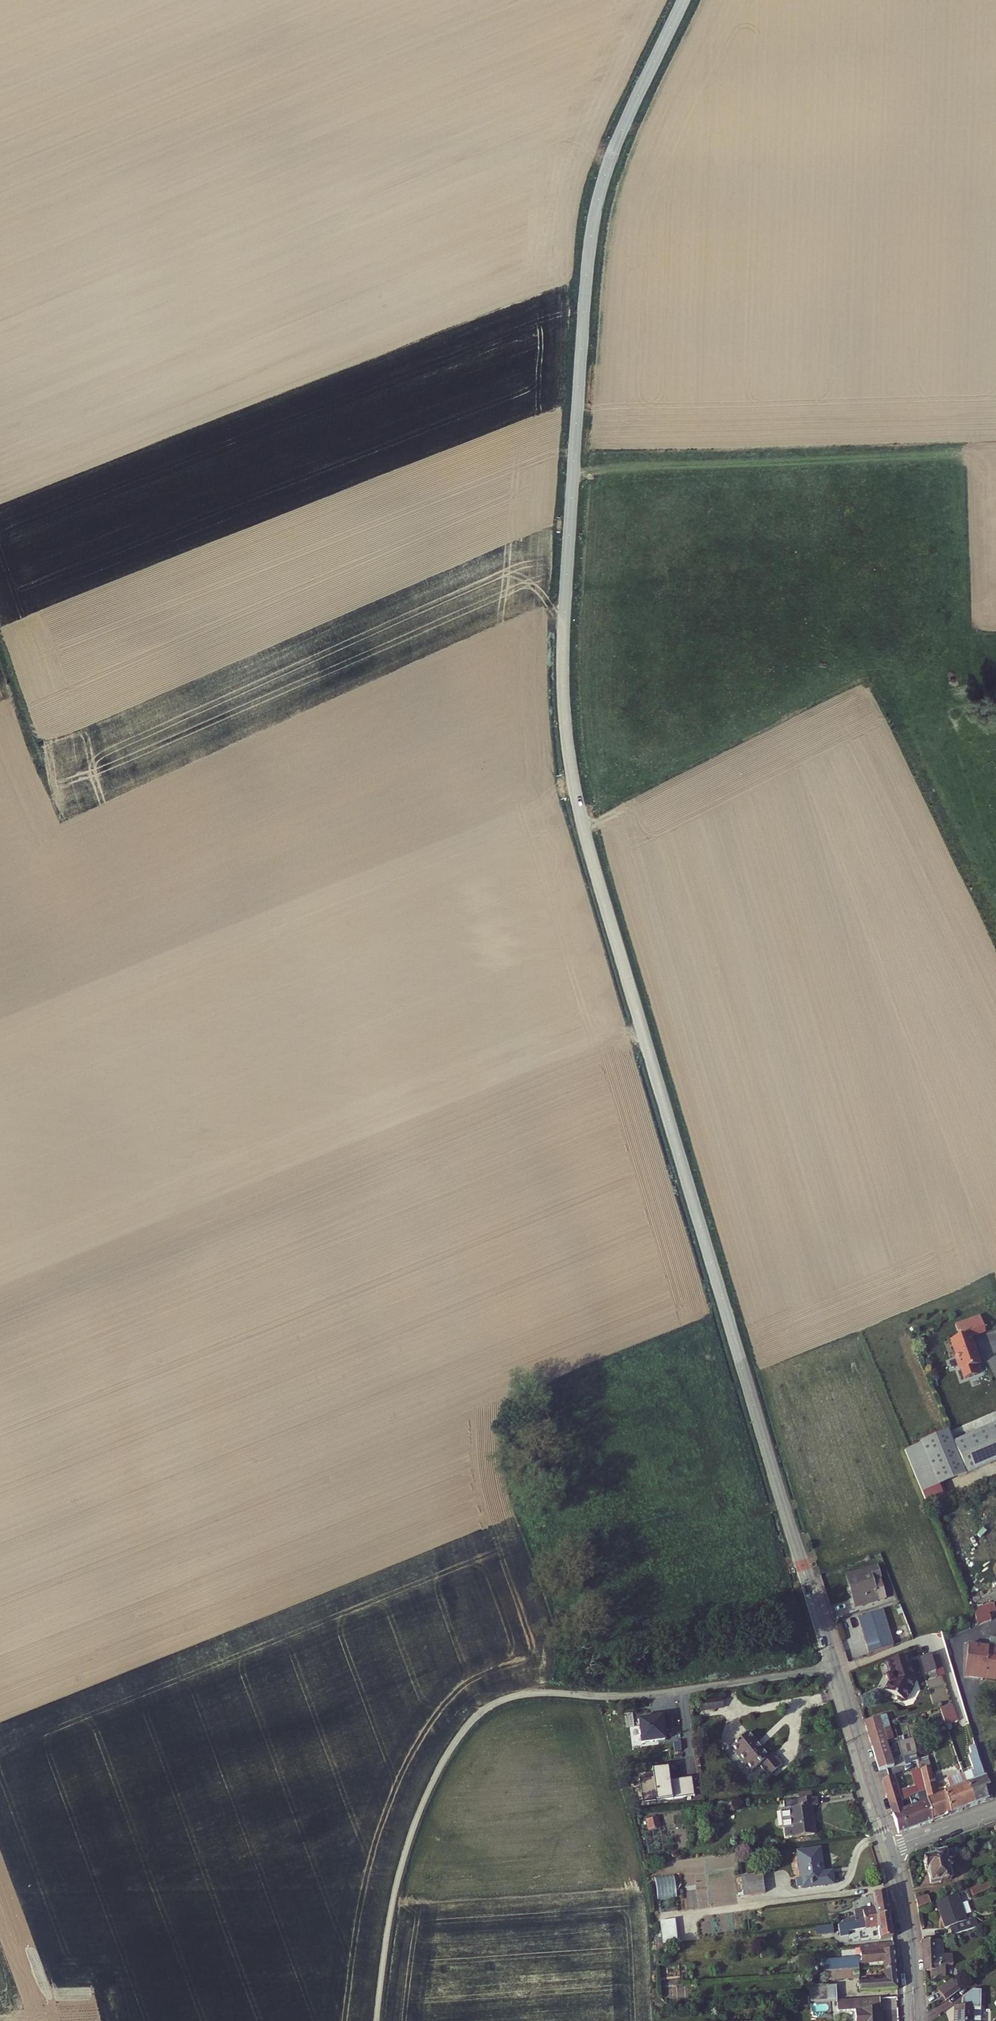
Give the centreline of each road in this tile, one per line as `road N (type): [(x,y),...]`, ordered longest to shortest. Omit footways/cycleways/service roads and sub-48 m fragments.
road 1 (tertiary): [(683,0),(623,127),(593,223),(564,607),(566,738),(591,857),(834,1668)]
road 2 (unclassified): [(376,2020),(407,1845),(439,1767),(476,1716),(525,1695),(628,1696),(834,1668)]
road 3 (tertiary): [(834,1668),(888,1848)]
road 4 (tertiary): [(888,1848),(906,1919),(914,2020)]
road 5 (track): [(953,1690),(944,1651),(924,1640),(835,1671)]

